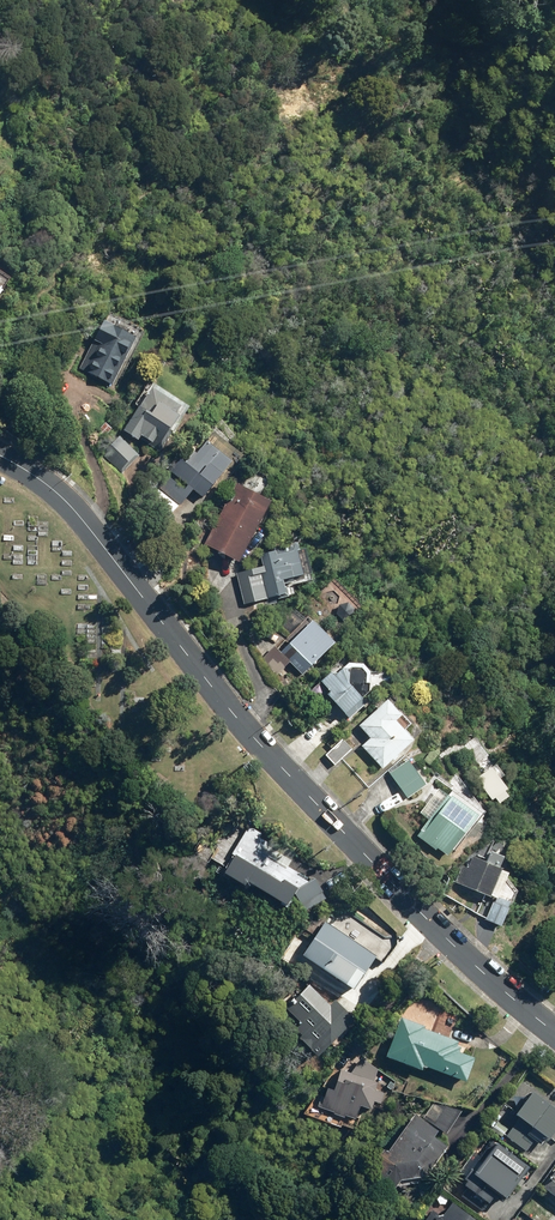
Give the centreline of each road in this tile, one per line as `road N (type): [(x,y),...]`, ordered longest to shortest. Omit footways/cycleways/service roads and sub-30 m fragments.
road 1 (residential): [(0,456),(71,507),(260,745),(357,850),(477,968),(554,1032)]

